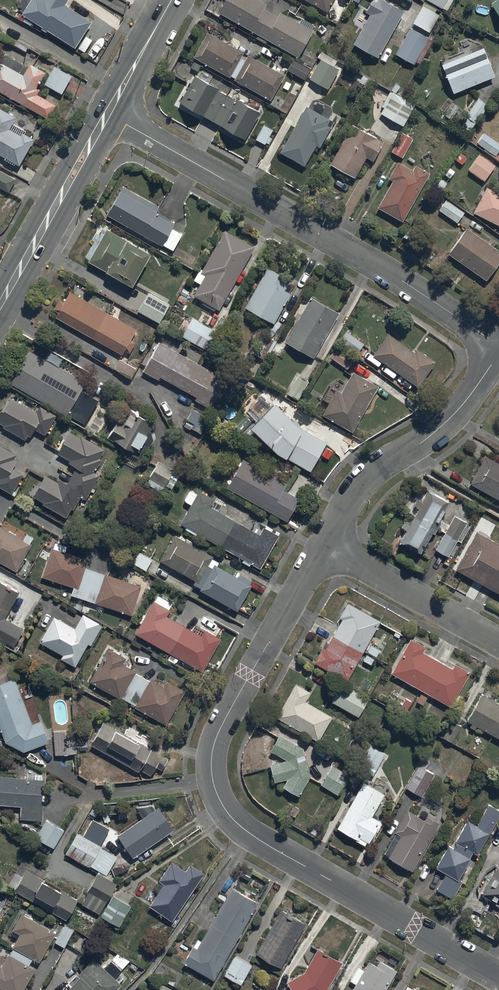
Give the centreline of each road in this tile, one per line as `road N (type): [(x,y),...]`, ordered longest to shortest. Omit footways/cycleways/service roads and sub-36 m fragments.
road 1 (residential): [(323,543),(226,729),(217,787),(250,837),(498,980)]
road 2 (residential): [(106,113),(400,280),(498,346)]
road 3 (residential): [(498,351),(442,428),(365,477),(323,543)]
road 4 (residential): [(323,543),(498,642)]
road 5 (tertiary): [(106,113),(12,284)]
road 6 (tertiary): [(170,0),(106,113)]

